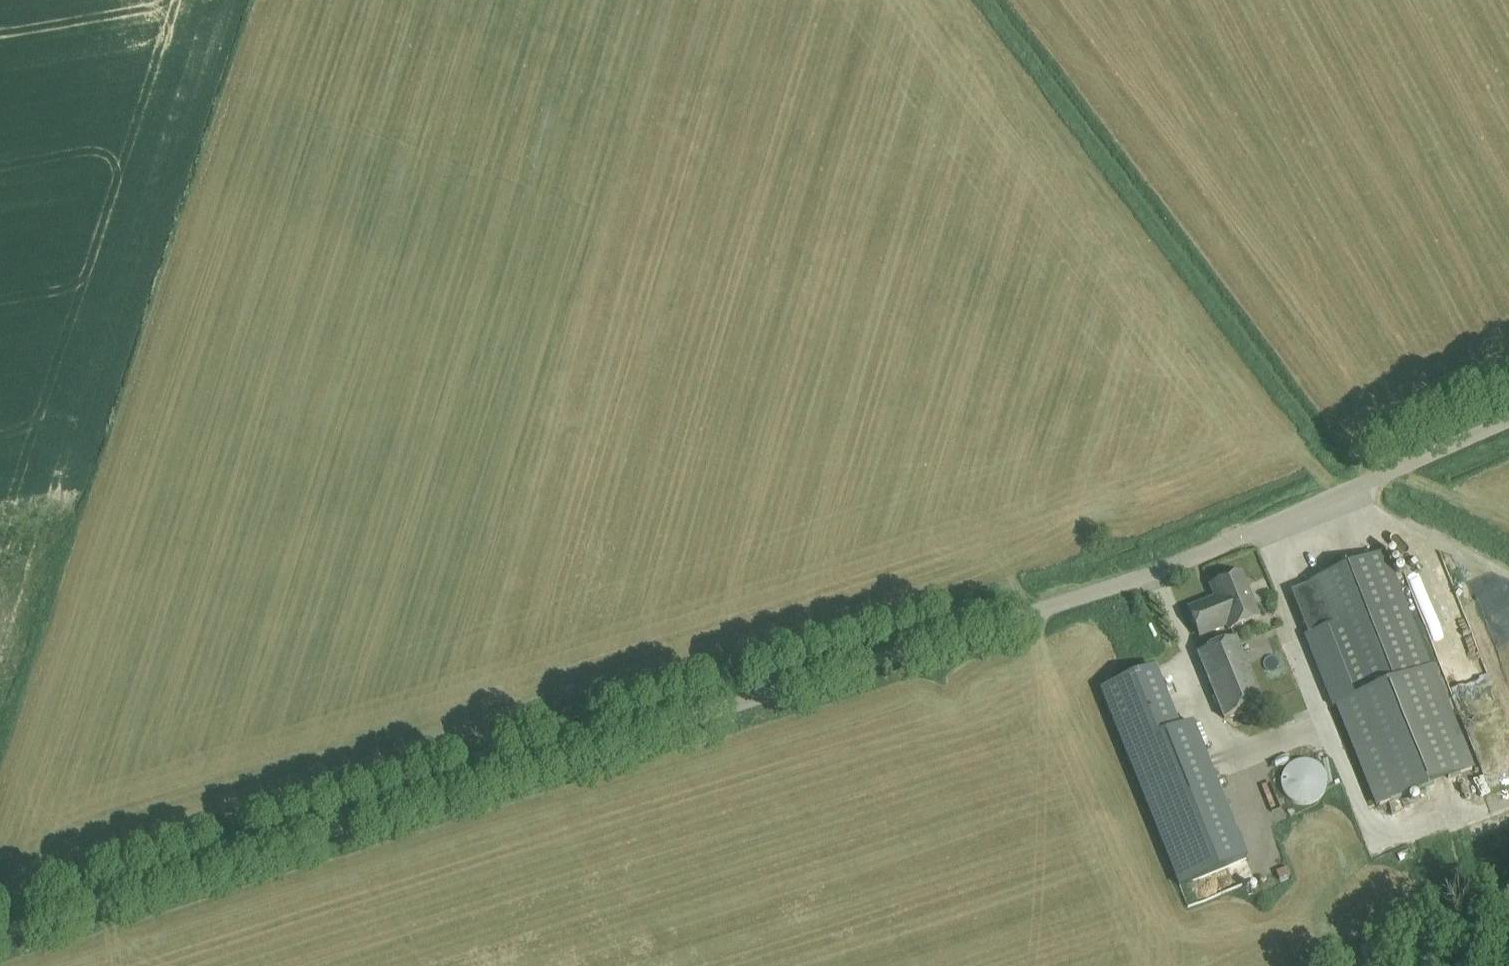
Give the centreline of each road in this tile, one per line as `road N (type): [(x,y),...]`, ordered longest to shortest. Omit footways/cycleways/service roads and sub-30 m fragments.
road 1 (unclassified): [(0,925),(921,643),(1508,411)]

